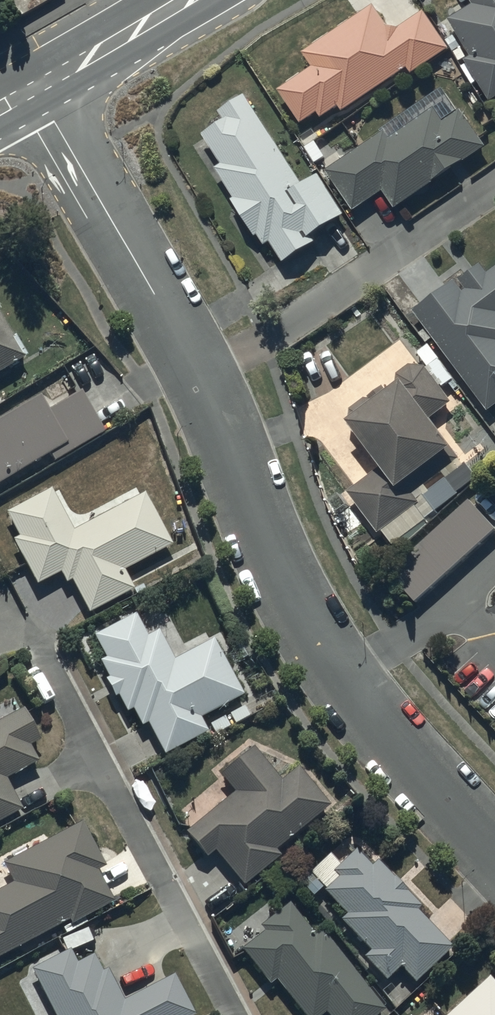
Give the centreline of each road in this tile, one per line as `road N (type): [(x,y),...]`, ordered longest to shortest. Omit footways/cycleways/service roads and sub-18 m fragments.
road 1 (residential): [(36,87),(208,382),(302,615),(382,728),(494,850)]
road 2 (residential): [(41,654),(237,1014)]
road 3 (secondary): [(36,87),(180,0)]

